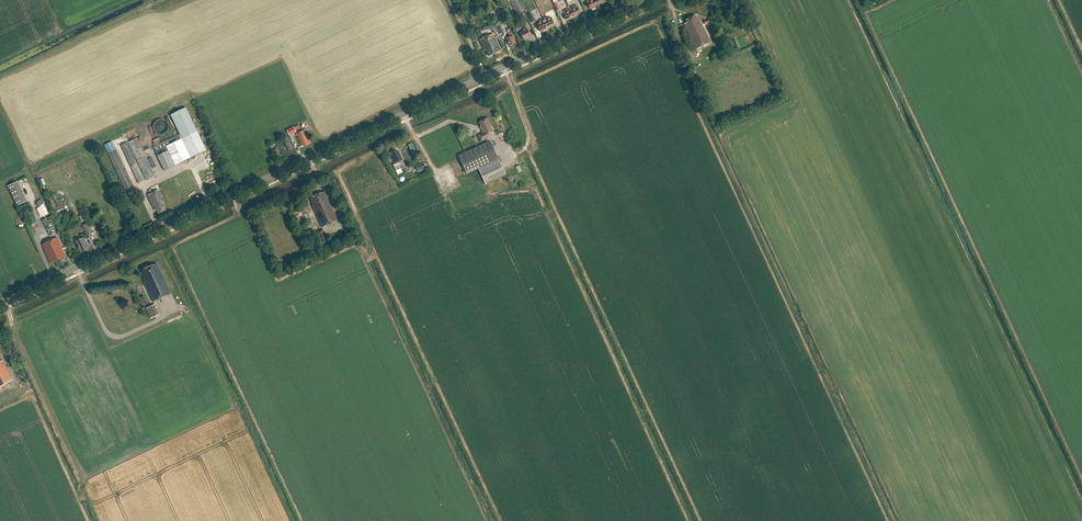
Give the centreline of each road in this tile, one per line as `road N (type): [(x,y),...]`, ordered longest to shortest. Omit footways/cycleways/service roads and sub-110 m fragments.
road 1 (tertiary): [(0,303),(645,0)]

